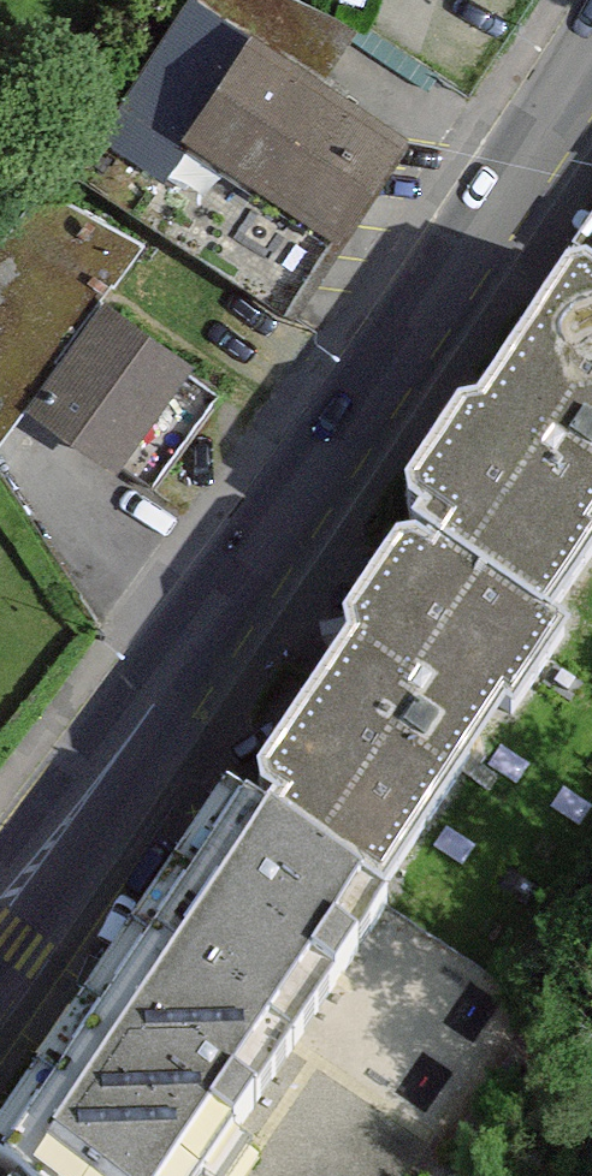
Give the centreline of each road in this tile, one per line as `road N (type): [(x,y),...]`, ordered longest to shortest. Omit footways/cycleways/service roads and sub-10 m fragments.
road 1 (tertiary): [(0,912),(234,596),(591,63)]

